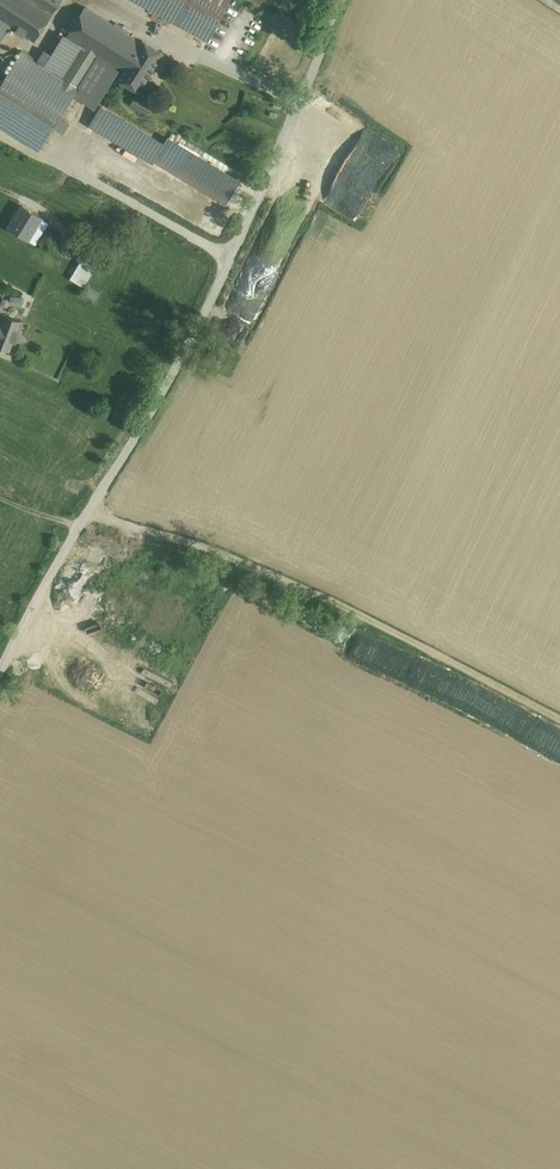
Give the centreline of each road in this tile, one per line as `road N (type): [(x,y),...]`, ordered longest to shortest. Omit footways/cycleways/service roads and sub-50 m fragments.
road 1 (residential): [(347,0),(216,296),(147,426),(83,521),(0,684)]
road 2 (track): [(83,521),(183,541),(354,613),(559,717)]

